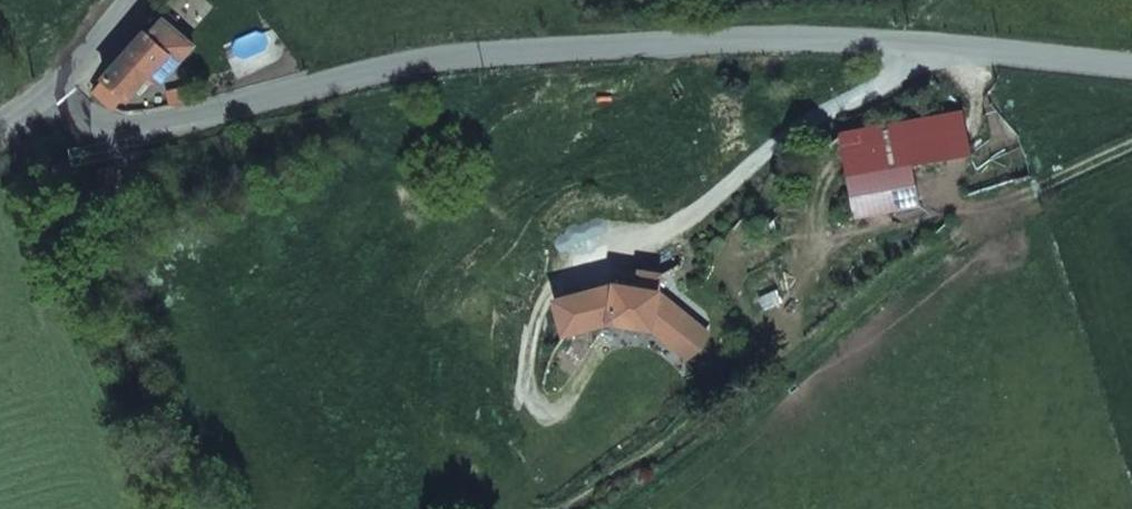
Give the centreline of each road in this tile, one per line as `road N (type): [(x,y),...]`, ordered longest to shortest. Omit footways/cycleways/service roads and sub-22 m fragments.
road 1 (residential): [(60,92),(140,136),(247,118),(358,62),(563,48),(908,40),(1131,56)]
road 2 (track): [(704,333),(799,351),(874,327),(1030,194),(1131,142)]
road 3 (track): [(596,508),(799,351)]

